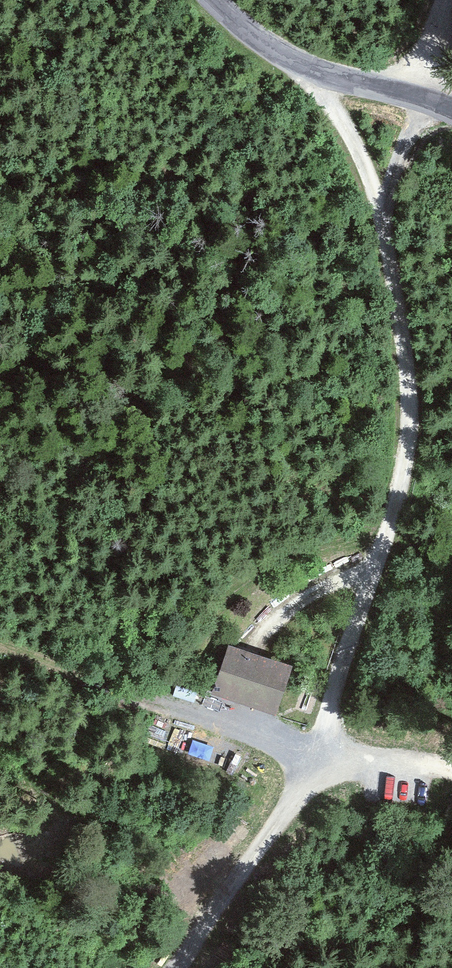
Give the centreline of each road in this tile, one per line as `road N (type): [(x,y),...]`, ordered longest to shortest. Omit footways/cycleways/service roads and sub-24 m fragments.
road 1 (track): [(323,755),(396,513),(413,417),(384,207),(336,107),(300,62)]
road 2 (track): [(451,777),(323,755),(174,967)]
road 3 (tertiary): [(451,107),(300,62),(218,0)]

